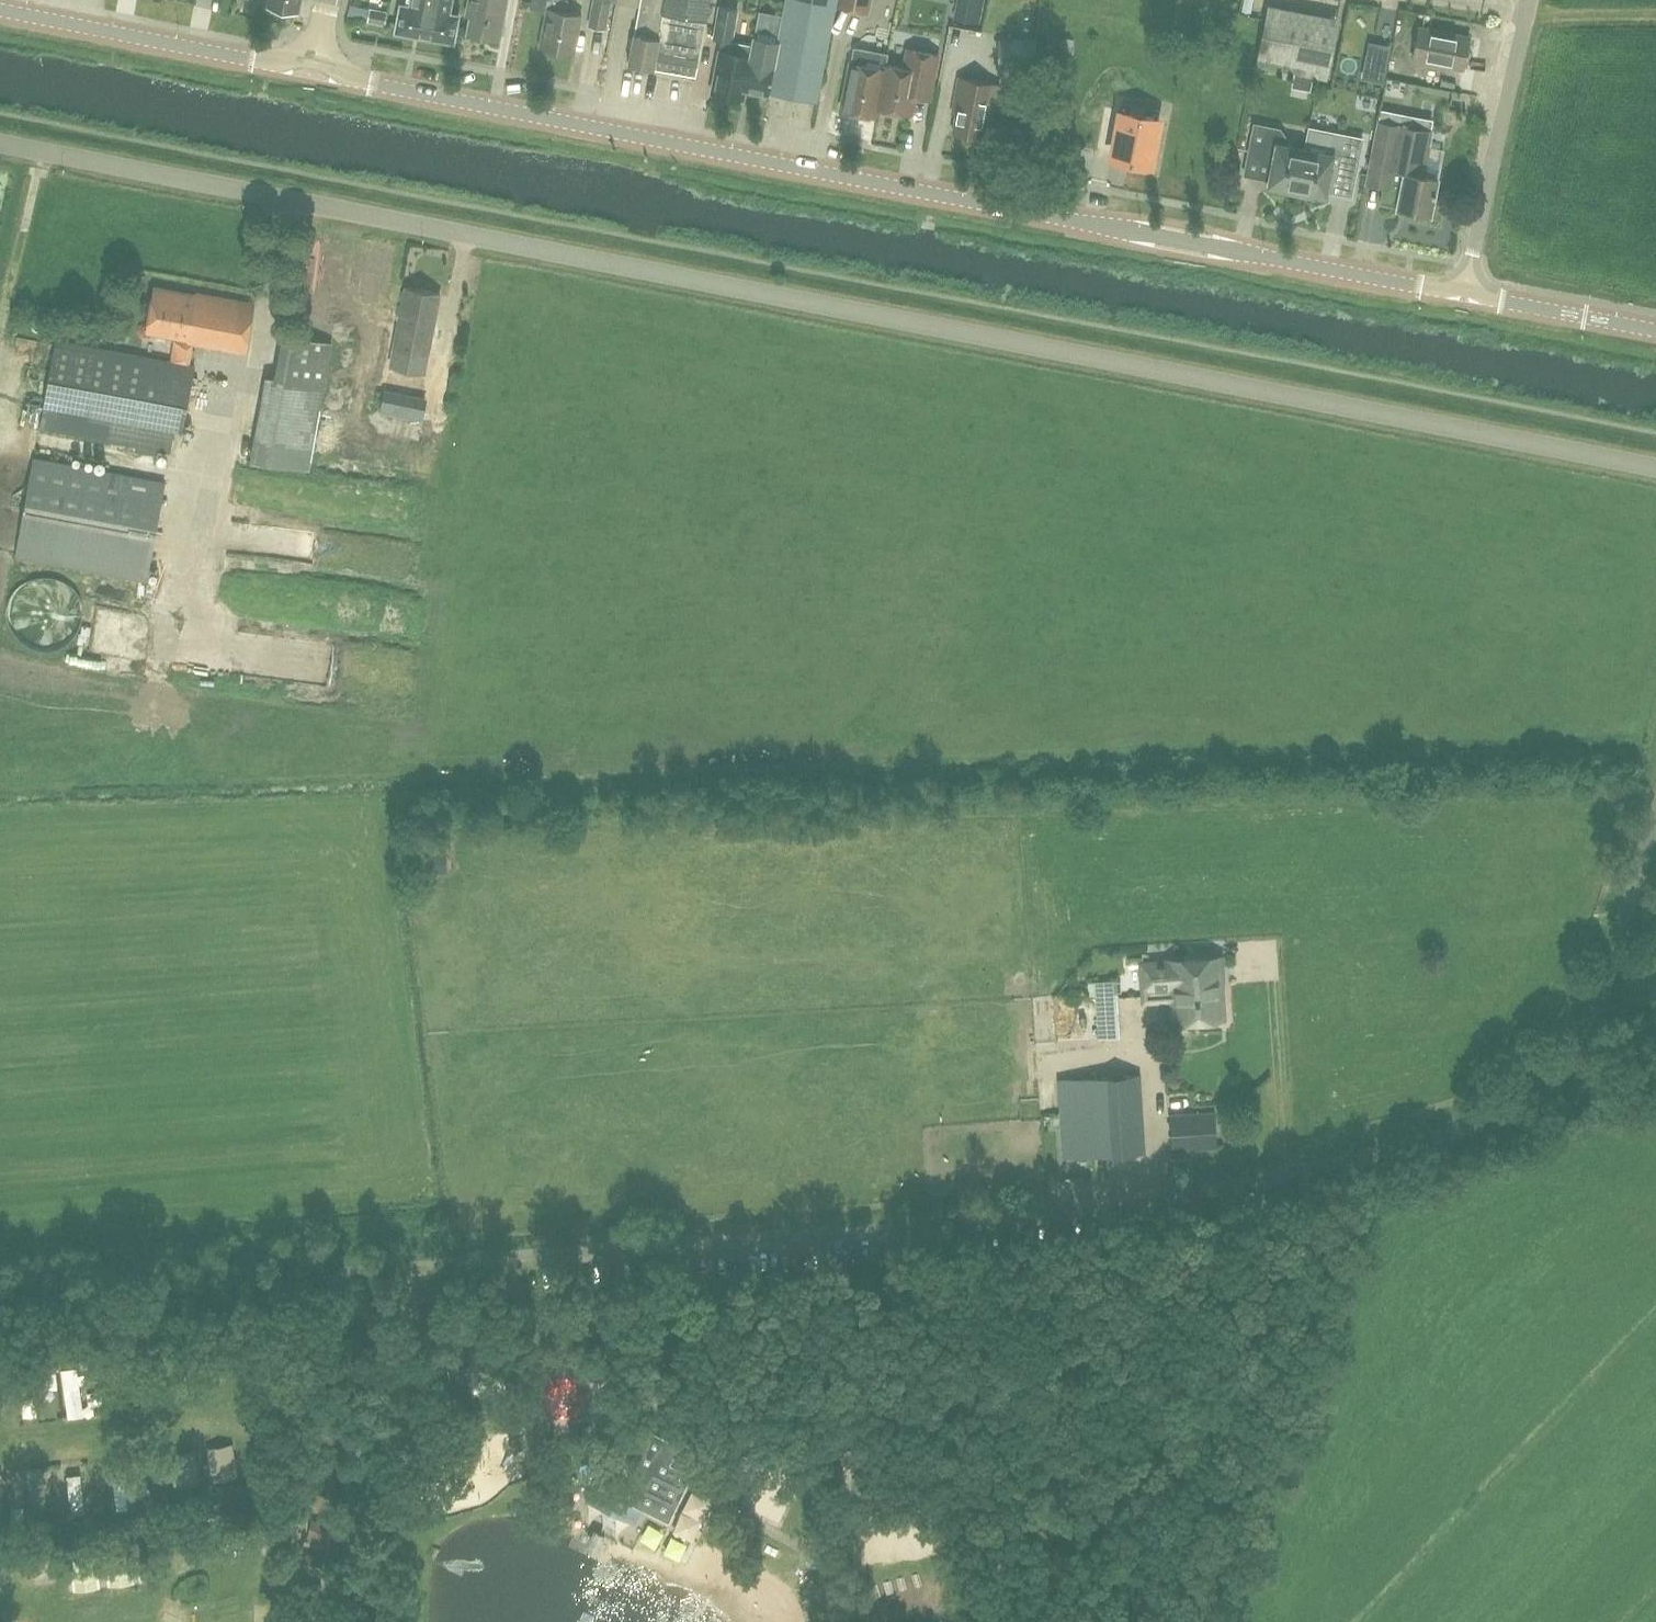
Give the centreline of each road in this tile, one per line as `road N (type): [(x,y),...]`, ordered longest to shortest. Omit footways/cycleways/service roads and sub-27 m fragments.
road 1 (residential): [(1655,468),(0,144)]
road 2 (unclassified): [(447,1267),(933,1231),(1259,1181),(1439,1141),(1540,1096),(1569,1056),(1655,808)]
road 3 (tertiary): [(1466,295),(316,73)]
road 4 (tertiary): [(316,73),(0,10)]
road 5 (unclassified): [(1466,295),(1532,0)]
road 6 (tertiary): [(1655,330),(1466,295)]

